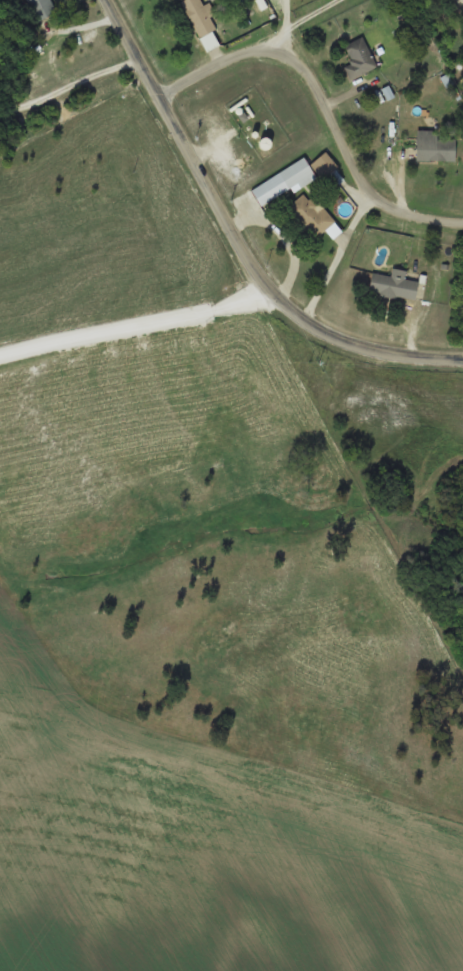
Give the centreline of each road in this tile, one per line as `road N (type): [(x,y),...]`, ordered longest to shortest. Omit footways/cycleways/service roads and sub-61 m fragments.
road 1 (residential): [(93,0),(281,325),(309,337),(462,347)]
road 2 (residential): [(156,120),(183,90),(288,48),(308,64),(386,203),(462,219)]

